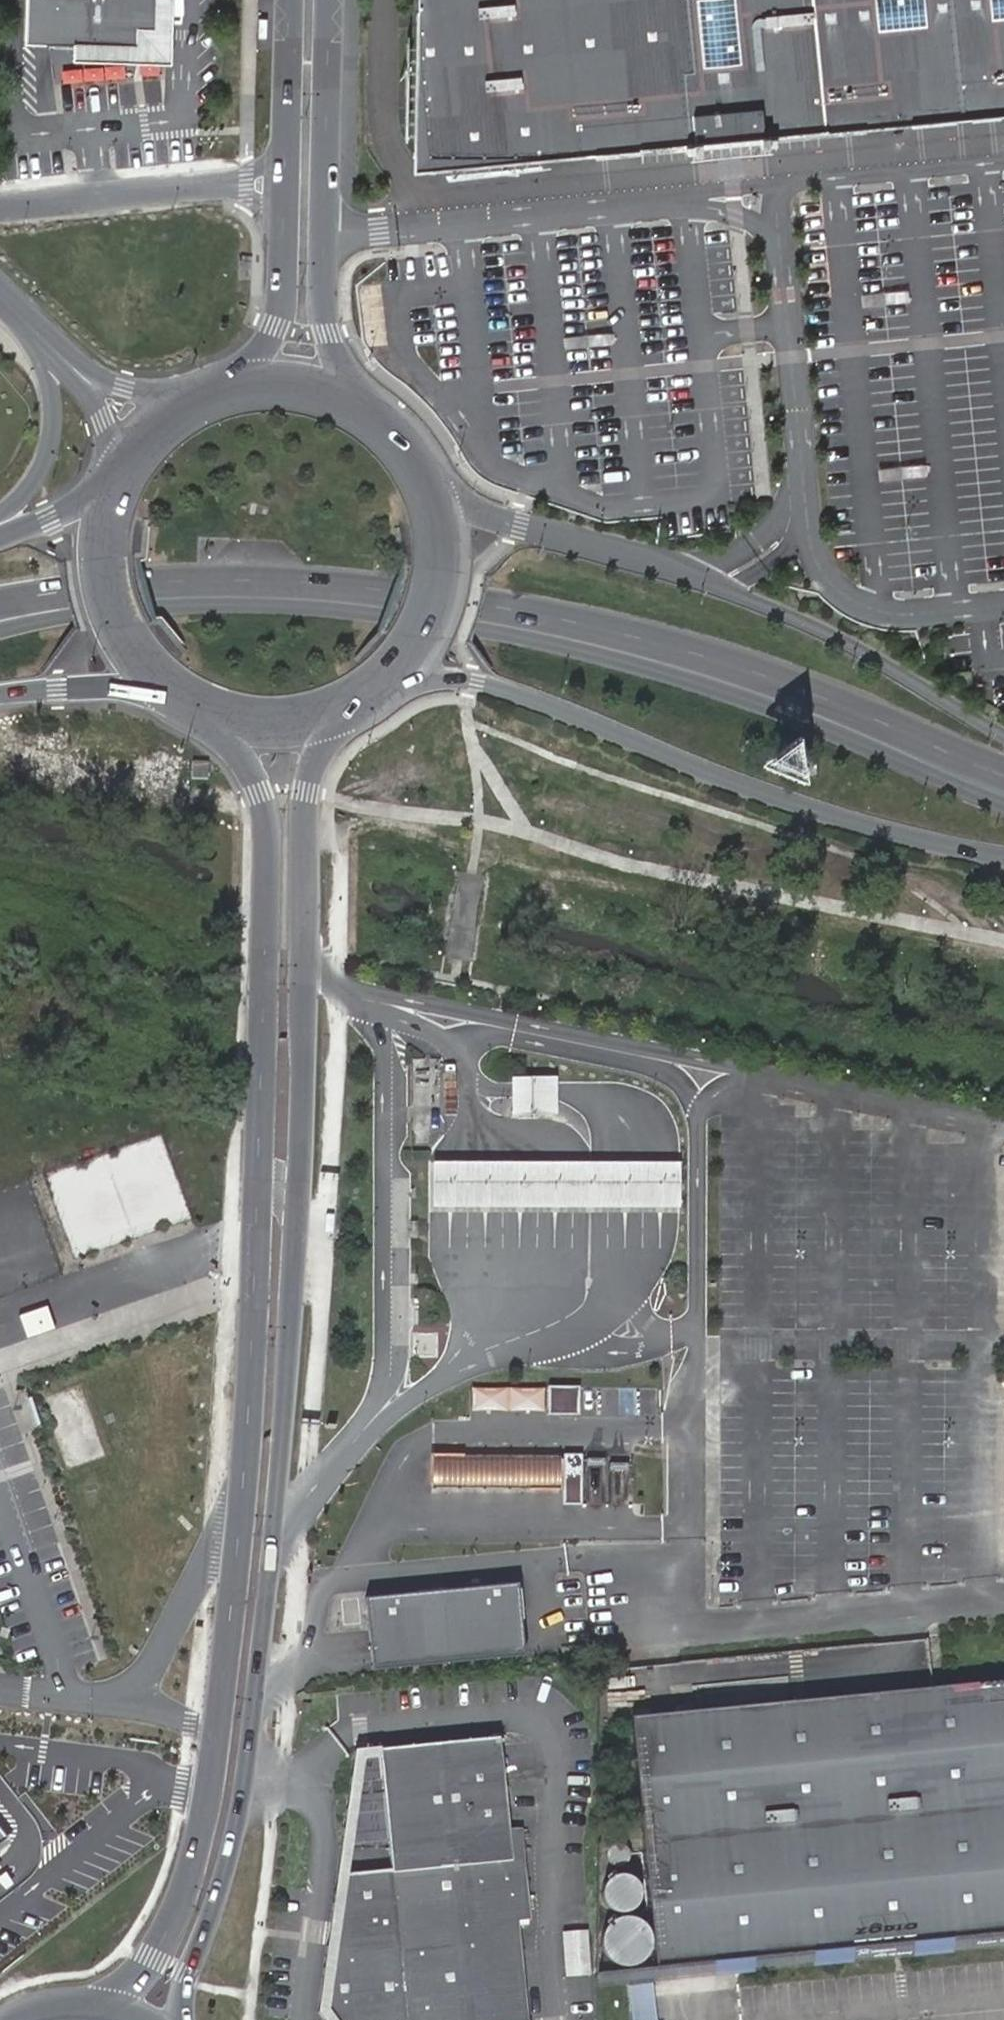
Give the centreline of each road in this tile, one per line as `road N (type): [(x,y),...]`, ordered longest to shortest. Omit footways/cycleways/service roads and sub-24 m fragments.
road 1 (secondary): [(205,714),(248,765),(268,823),(242,1499),(209,1790),(192,1866),(152,1959),(123,1990),(78,2015)]
road 2 (secondary): [(182,2019),(186,1973),(212,1912),(241,1793),(273,1547),(299,1202),(308,793),(315,765),(356,706)]
road 3 (tertiary): [(1003,785),(759,683),(651,648),(488,612),(235,587),(152,588),(0,612)]
road 4 (tertiary): [(386,686),(423,678),(506,688),(814,810),(1003,858)]
road 5 (tertiary): [(1003,736),(804,621),(669,563),(461,504),(426,474)]
road 6 (tertiary): [(374,414),(346,378),(323,304),(329,0)]
road 7 (unclassified): [(285,185),(0,205)]
road 8 (secondary): [(124,464),(106,504),(102,592),(142,670),(176,699)]
road 9 (secondary): [(386,686),(416,651),(437,609),(446,564),(442,518),(426,474)]
road 10 (tertiary): [(285,185),(278,326),(258,359),(217,390)]
road 11 (secondary): [(25,318),(45,365),(55,423),(32,487),(0,513)]
road 12 (tertiary): [(290,0),(285,185)]
road 13 (secondary): [(0,696),(134,690),(176,699)]
road 14 (unclassified): [(147,434),(25,318)]
road 15 (secondary): [(374,414),(298,383),(217,390)]
road 16 (secondary): [(205,714),(287,728),(356,706)]
road 17 (secondary): [(124,464),(88,496),(0,538)]

